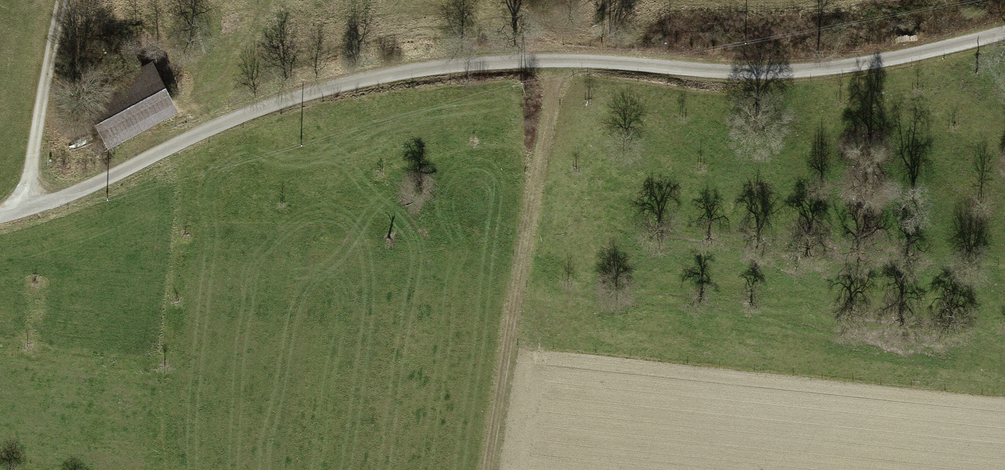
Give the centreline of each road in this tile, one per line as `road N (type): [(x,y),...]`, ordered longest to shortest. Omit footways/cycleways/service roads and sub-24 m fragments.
road 1 (track): [(0,220),(92,191),(251,117),(368,80),(559,63),(736,78),(846,70),(1004,33)]
road 2 (track): [(493,469),(559,63)]
road 3 (track): [(21,216),(65,0)]

